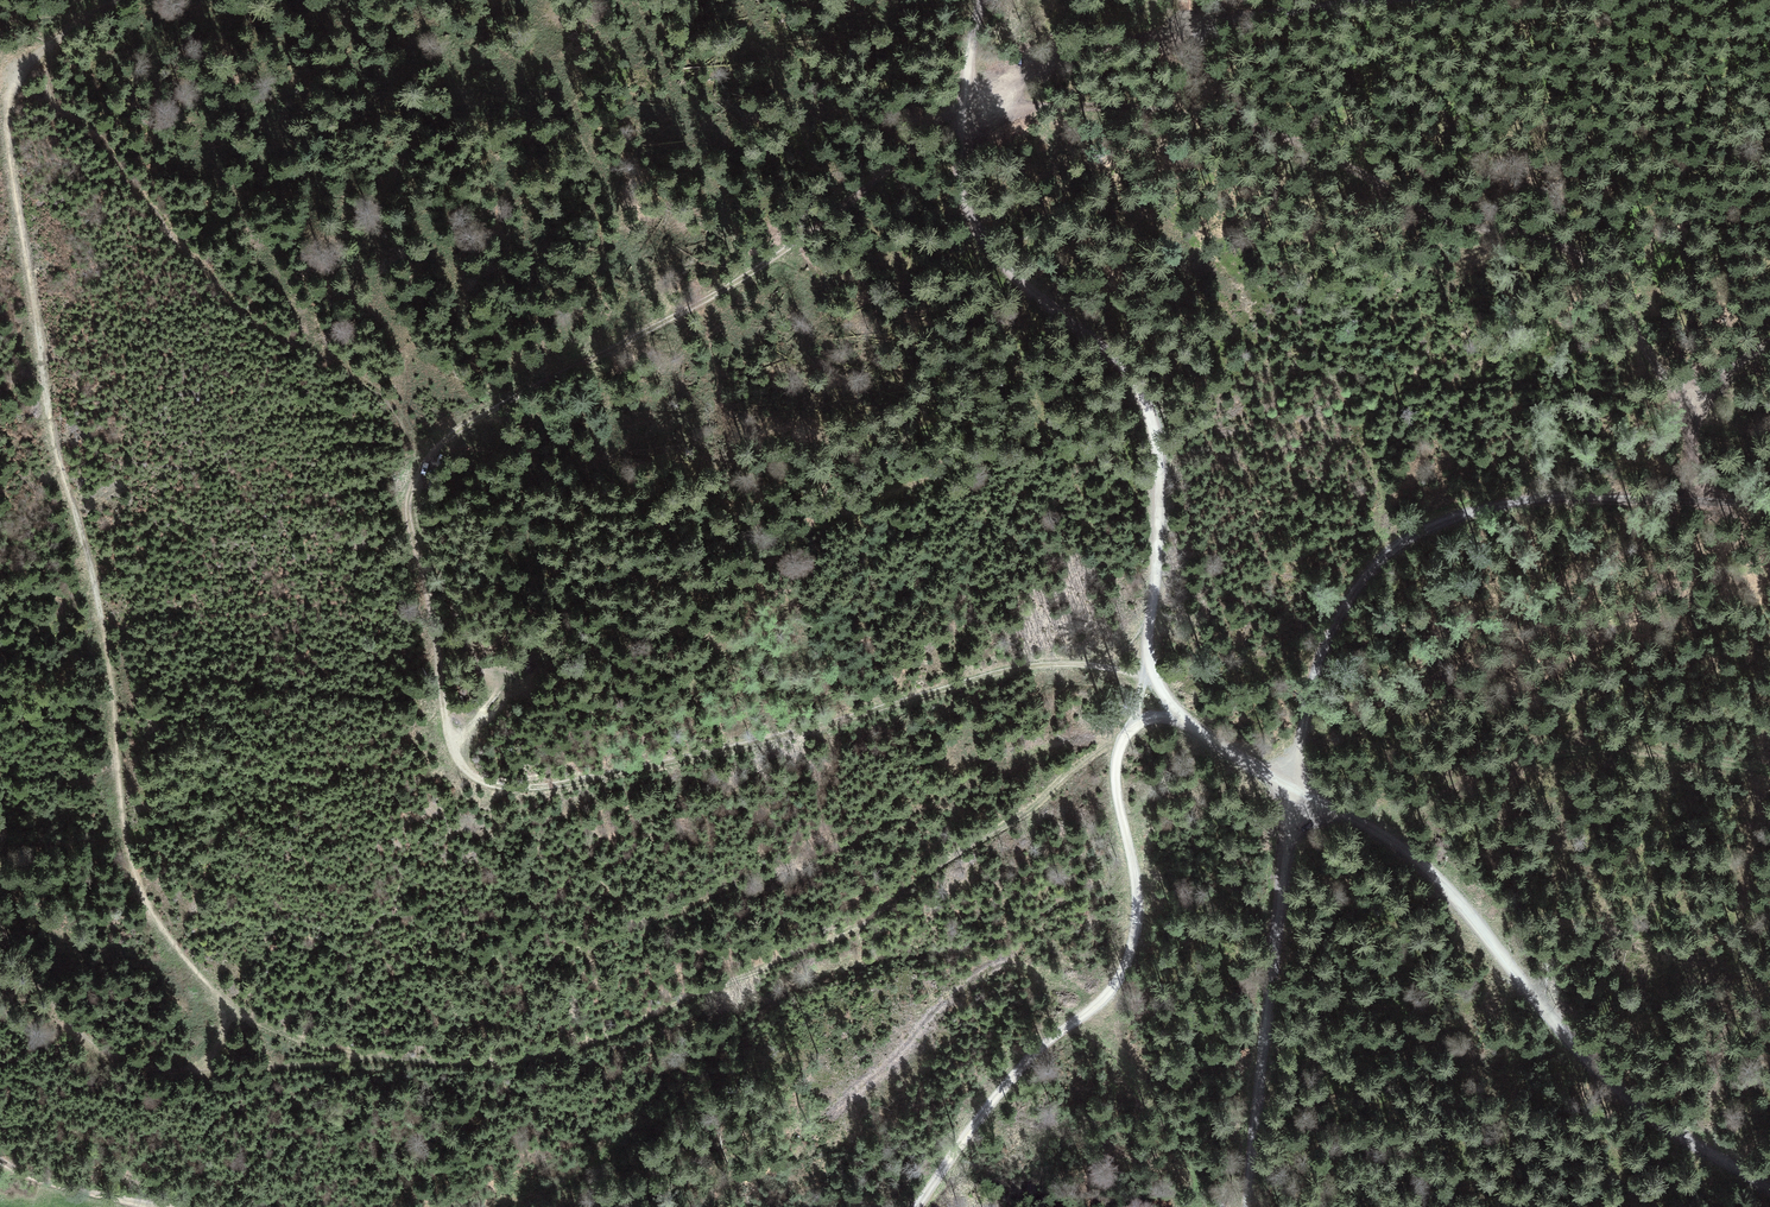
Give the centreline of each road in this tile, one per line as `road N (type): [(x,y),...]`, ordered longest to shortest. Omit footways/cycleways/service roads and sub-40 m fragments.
road 1 (track): [(1148,671),(1022,668),(809,729),(513,791),(482,785),(456,762),(409,510),(431,456),(477,419),(821,230),(963,102)]
road 2 (track): [(1132,722),(863,921),(611,1038),(546,1056),(144,1066),(63,1021),(0,933)]
road 3 (track): [(397,1062),(295,1037),(235,1004),(176,947),(135,877),(101,626),(59,460),(6,122),(10,94),(27,68),(119,0)]
road 4 (track): [(1769,1186),(1655,1119),(1592,1065),(1421,862),(1182,720),(1148,677)]
road 5 (track): [(1148,677),(1159,508),(1149,418),(1120,369),(986,242),(963,191),(963,102),(985,0)]
road 6 (track): [(1692,500),(1680,404),(1585,256),(1440,211),(1264,128),(1203,32)]
road 7 (track): [(1148,677),(1115,779),(1137,886),(1127,963),(1099,1002),(1002,1084),(923,1206)]
road 8 (track): [(1300,796),(1325,644),(1340,610),(1393,549),(1428,527),(1506,503),(1692,500)]
road 9 (track): [(1300,796),(1273,946),(1247,1206)]
road 10 (track): [(1769,779),(1645,758),(1548,761),(1467,783),(1375,833)]
road 11 (track): [(996,101),(1264,128)]
road 12 (track): [(1203,32),(1119,44),(1045,71),(996,101),(963,102)]
road 13 (track): [(156,1206),(58,1185),(0,1160)]
road 14 (track): [(1346,0),(1203,32)]

